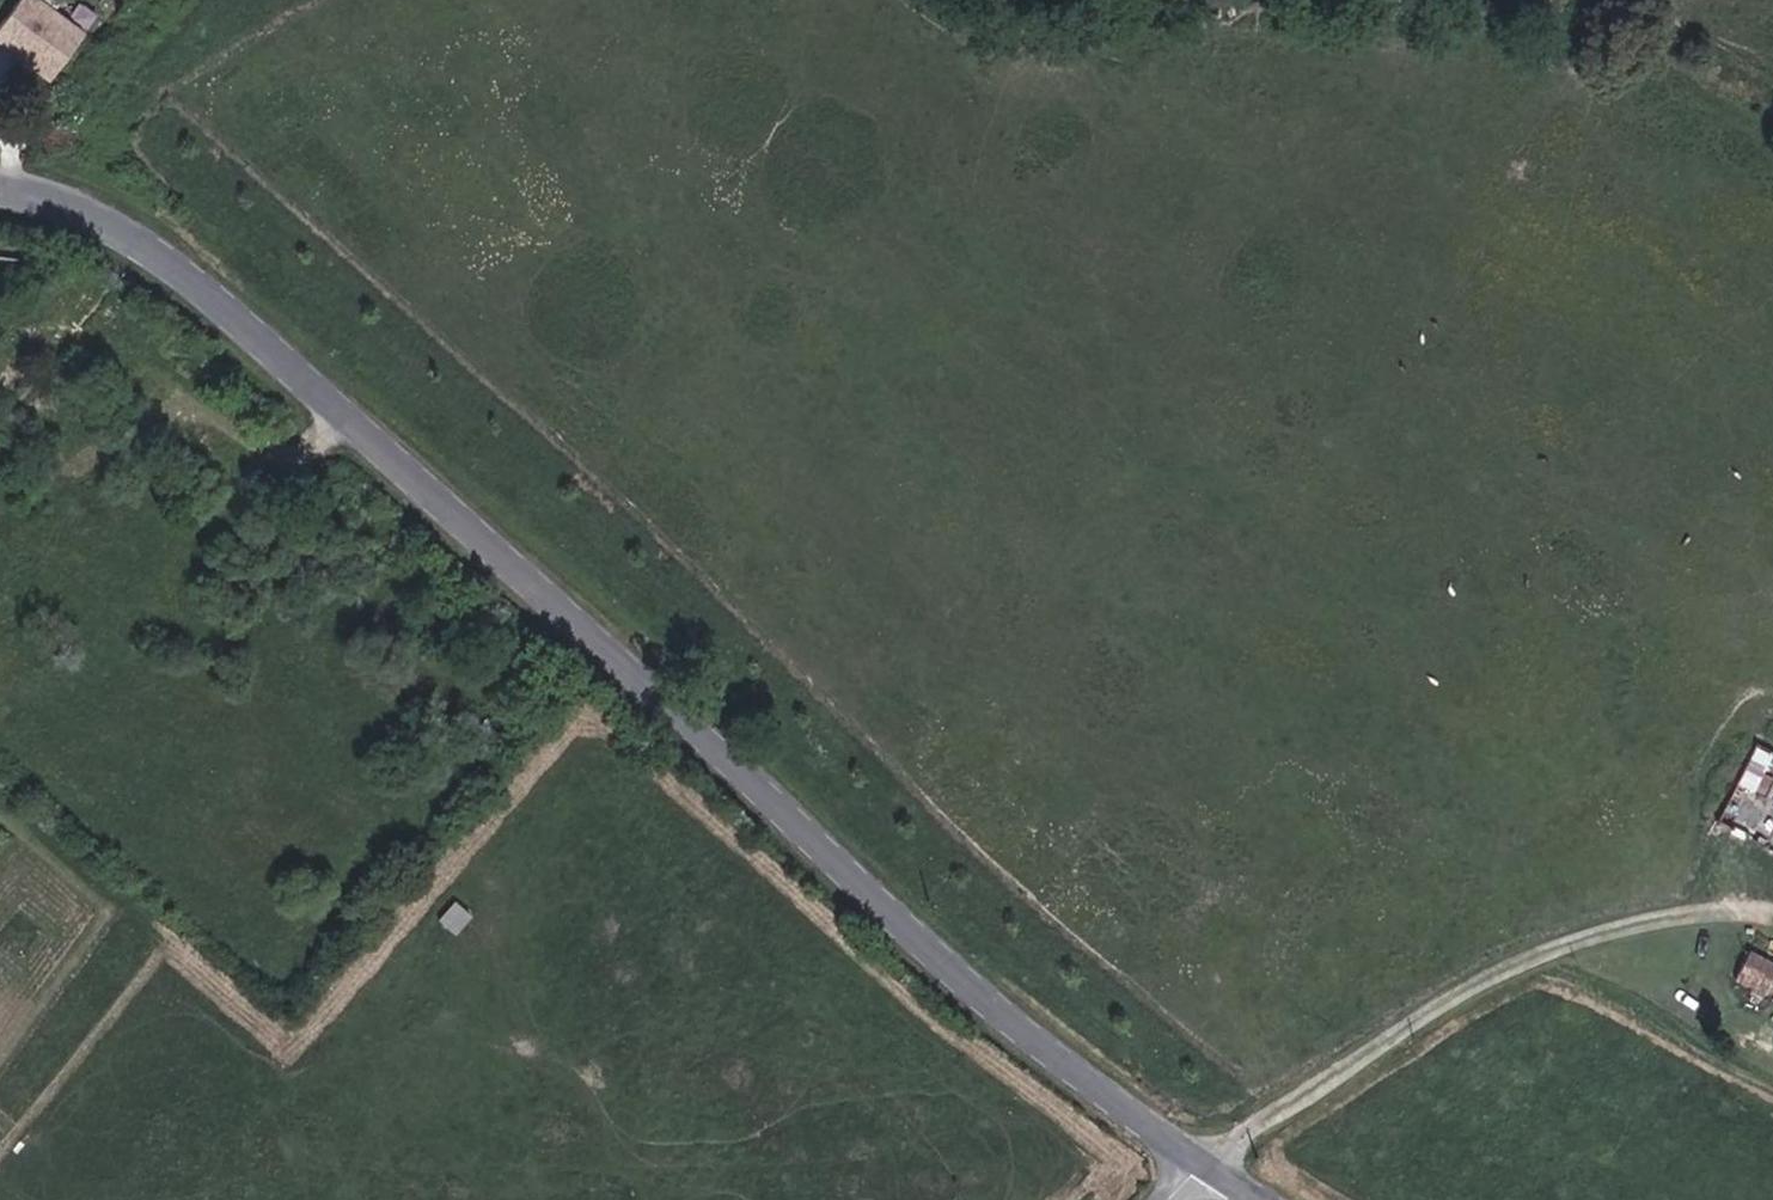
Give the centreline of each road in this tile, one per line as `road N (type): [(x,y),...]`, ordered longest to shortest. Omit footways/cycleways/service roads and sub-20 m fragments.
road 1 (tertiary): [(0,187),(93,212),(183,262),(919,935),(1209,1162)]
road 2 (track): [(1209,1162),(1541,950),(1719,915),(1772,923)]

